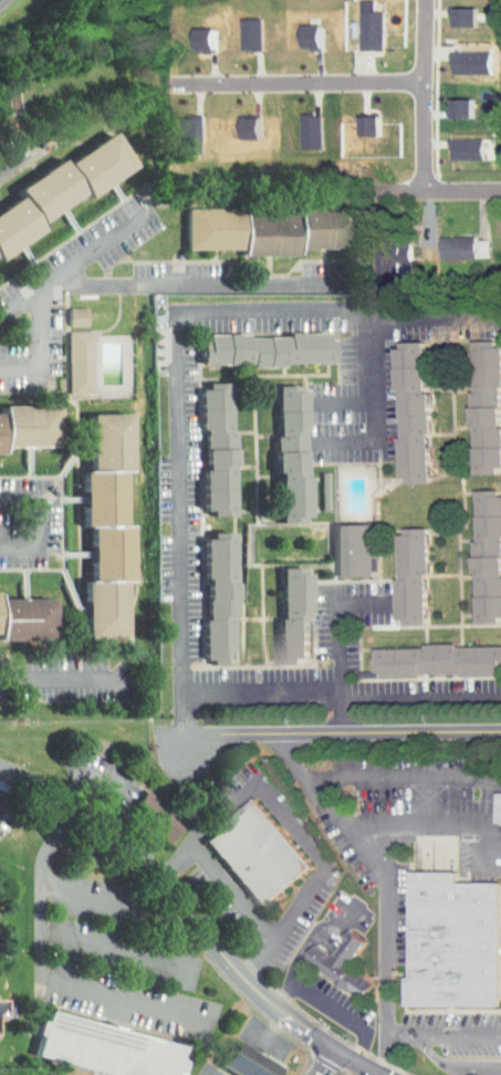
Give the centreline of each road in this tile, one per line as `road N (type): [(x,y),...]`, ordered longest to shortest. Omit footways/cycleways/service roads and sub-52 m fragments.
road 1 (tertiary): [(43,787),(126,843),(272,1005),(373,1074)]
road 2 (residential): [(500,731),(187,733)]
road 3 (residential): [(424,77),(168,81)]
road 4 (residential): [(423,0),(425,192)]

